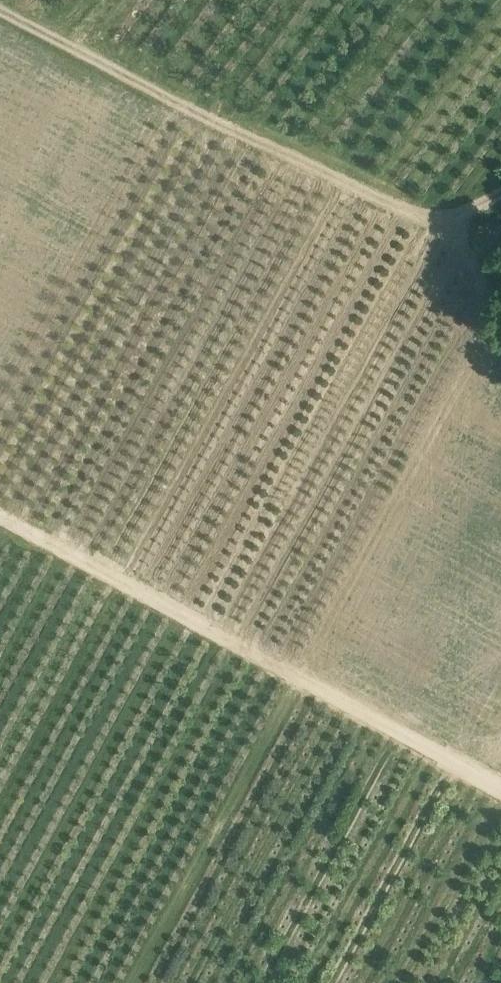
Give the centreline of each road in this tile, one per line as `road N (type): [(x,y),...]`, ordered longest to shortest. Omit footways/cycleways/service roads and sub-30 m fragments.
road 1 (track): [(0,517),(500,787)]
road 2 (track): [(500,186),(426,207),(381,197),(0,18)]
road 3 (track): [(426,207),(475,259),(500,335)]

